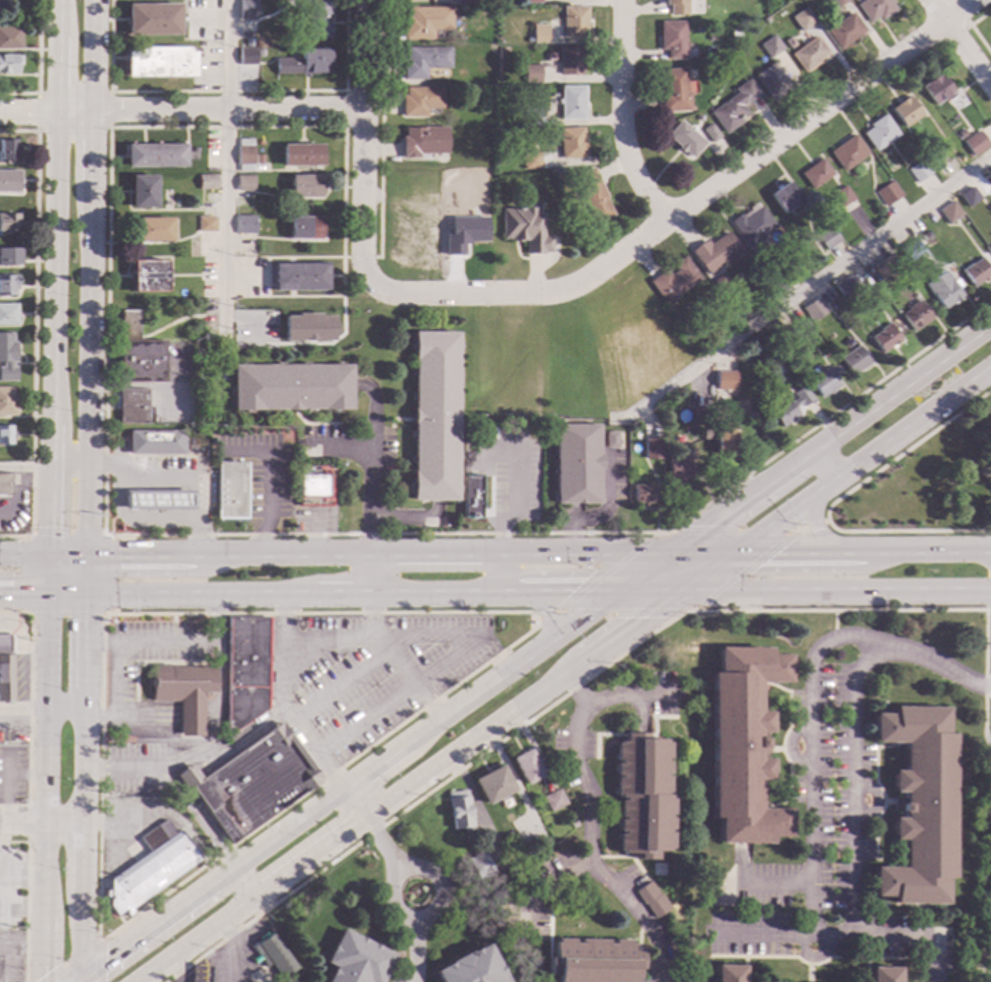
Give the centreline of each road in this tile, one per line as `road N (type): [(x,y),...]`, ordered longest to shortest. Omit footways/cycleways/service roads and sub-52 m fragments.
road 1 (secondary): [(142,981),(733,556)]
road 2 (residential): [(372,287),(523,294),(567,288),(977,0)]
road 3 (secondary): [(614,592),(345,792),(79,973)]
road 4 (secondary): [(0,602),(614,592)]
road 5 (secondary): [(663,558),(81,555)]
road 6 (tertiary): [(60,0),(47,555)]
road 7 (secondary): [(47,555),(44,981)]
road 8 (secondary): [(79,973),(81,555)]
road 9 (secondary): [(990,324),(663,558)]
road 10 (secondary): [(614,592),(990,589)]
road 11 (tertiary): [(81,555),(90,185)]
road 12 (residential): [(362,108),(0,112)]
road 13 (secondary): [(733,556),(990,366)]
road 14 (residential): [(364,0),(361,256),(372,287)]
road 15 (secondary): [(990,556),(733,556)]
road 16 (residential): [(622,0),(621,121),(629,165),(664,220)]

